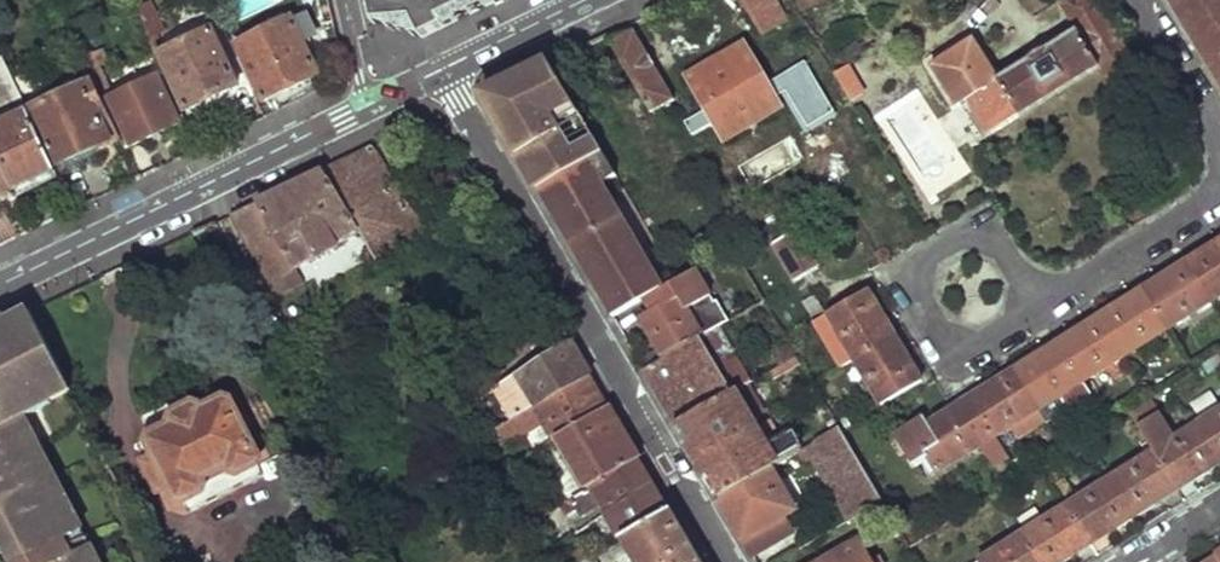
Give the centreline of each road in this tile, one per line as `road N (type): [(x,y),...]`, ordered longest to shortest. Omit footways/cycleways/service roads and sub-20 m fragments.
road 1 (residential): [(732,561),(444,70)]
road 2 (tertiary): [(0,286),(366,107)]
road 3 (residential): [(1037,308),(959,350),(917,301),(919,261),(962,235),(986,233),(1002,245)]
road 4 (residential): [(1219,188),(1201,208),(1037,308)]
road 5 (residential): [(1138,0),(1219,140)]
road 6 (tertiary): [(444,70),(589,0)]

